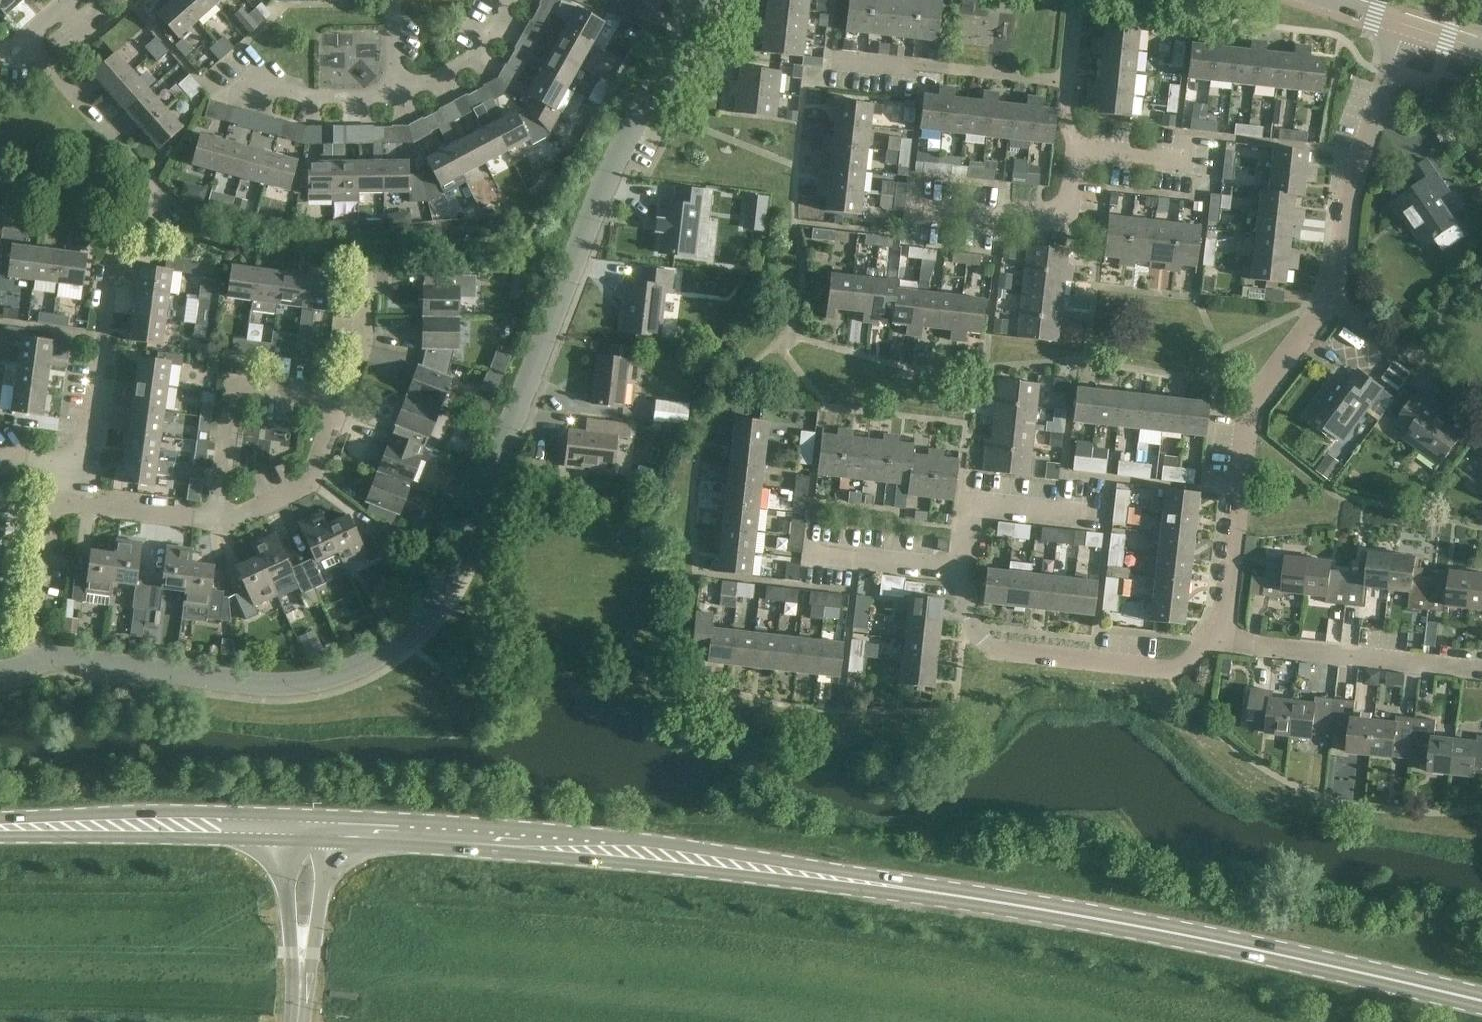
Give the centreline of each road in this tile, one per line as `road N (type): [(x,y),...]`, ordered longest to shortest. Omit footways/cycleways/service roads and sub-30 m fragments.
road 1 (secondary): [(1481,997),(881,878),(569,844),(328,829)]
road 2 (unclassified): [(41,664),(68,659),(260,684),(322,680),(404,642),(445,582),(597,196),(699,0)]
road 3 (residential): [(63,463),(93,420),(108,273),(139,220),(139,180),(25,42)]
road 4 (residential): [(1210,644),(1220,623),(1244,432),(1329,299)]
road 5 (residential): [(1076,0),(1067,85),(829,56)]
road 6 (residential): [(957,575),(973,629),(1014,656),(1167,674),(1210,644)]
road 7 (secondary): [(287,828),(0,829)]
road 8 (residential): [(1329,299),(1360,158),(1406,25)]
road 9 (residential): [(1210,644),(1481,675)]
road 10 (residential): [(212,522),(232,384),(343,400)]
road 11 (residential): [(343,400),(311,484),(212,522)]
road 12 (residential): [(1481,381),(1412,353),(1329,299)]
road 13 (residential): [(212,522),(48,502)]
road 14 (residential): [(498,0),(506,4),(480,56),(394,89)]
road 15 (residential): [(394,89),(330,95),(245,85)]
road 16 (residential): [(31,633),(48,502)]
road 17 (unclassified): [(303,952),(317,925),(328,829)]
road 18 (unclassified): [(287,828),(287,902),(303,952)]
road 19 (residential): [(363,283),(363,341),(343,400)]

